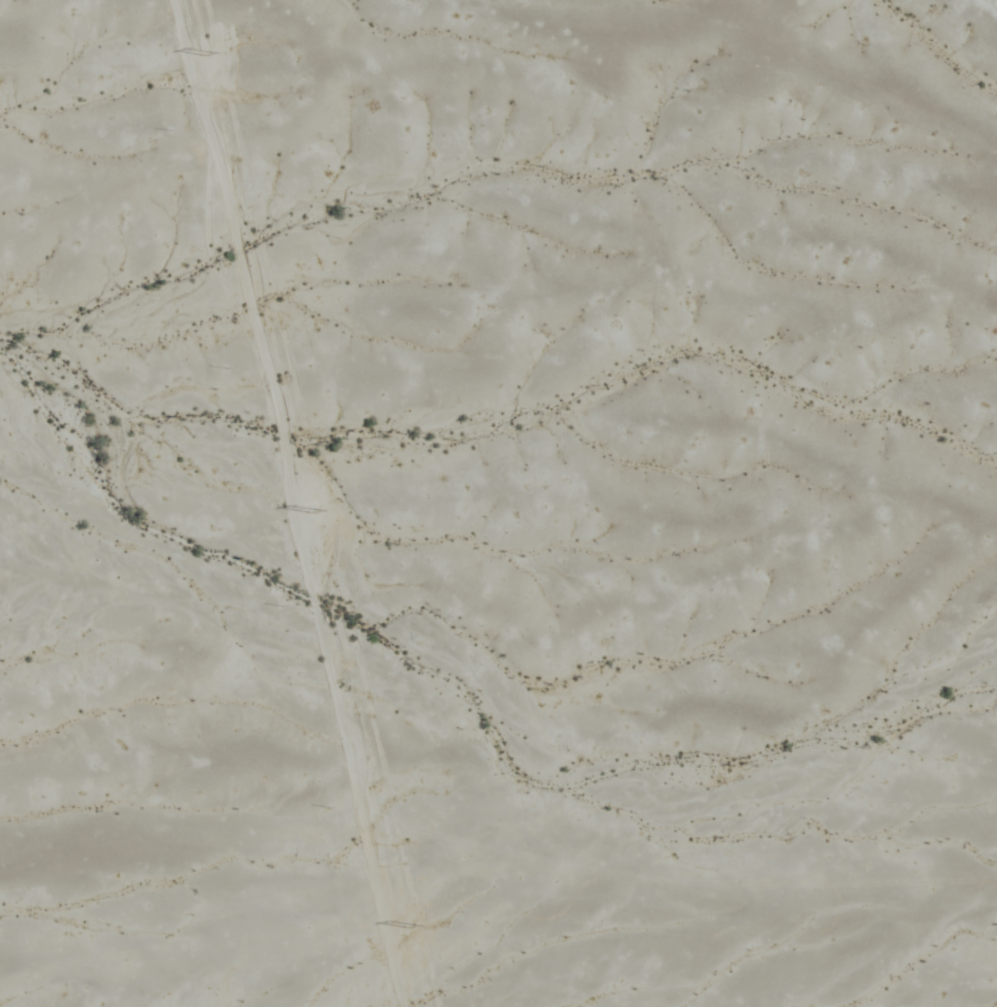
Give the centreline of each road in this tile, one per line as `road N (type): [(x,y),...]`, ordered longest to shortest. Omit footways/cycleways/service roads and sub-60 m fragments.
road 1 (track): [(169,0),(404,1006)]

